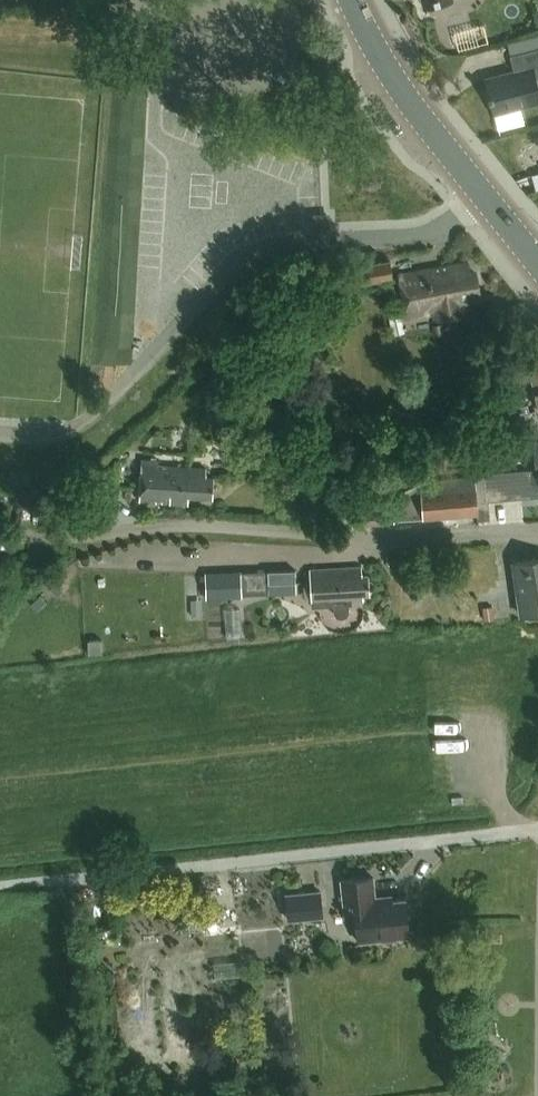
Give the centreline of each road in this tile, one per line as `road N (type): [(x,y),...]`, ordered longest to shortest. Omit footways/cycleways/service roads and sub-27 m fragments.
road 1 (unclassified): [(0,437),(69,432),(102,412),(237,259),(259,245),(397,240),(441,229),(481,194)]
road 2 (residential): [(537,536),(372,542),(224,527),(0,536)]
road 3 (secondary): [(481,194),(355,0)]
road 4 (track): [(517,832),(500,798),(490,714)]

